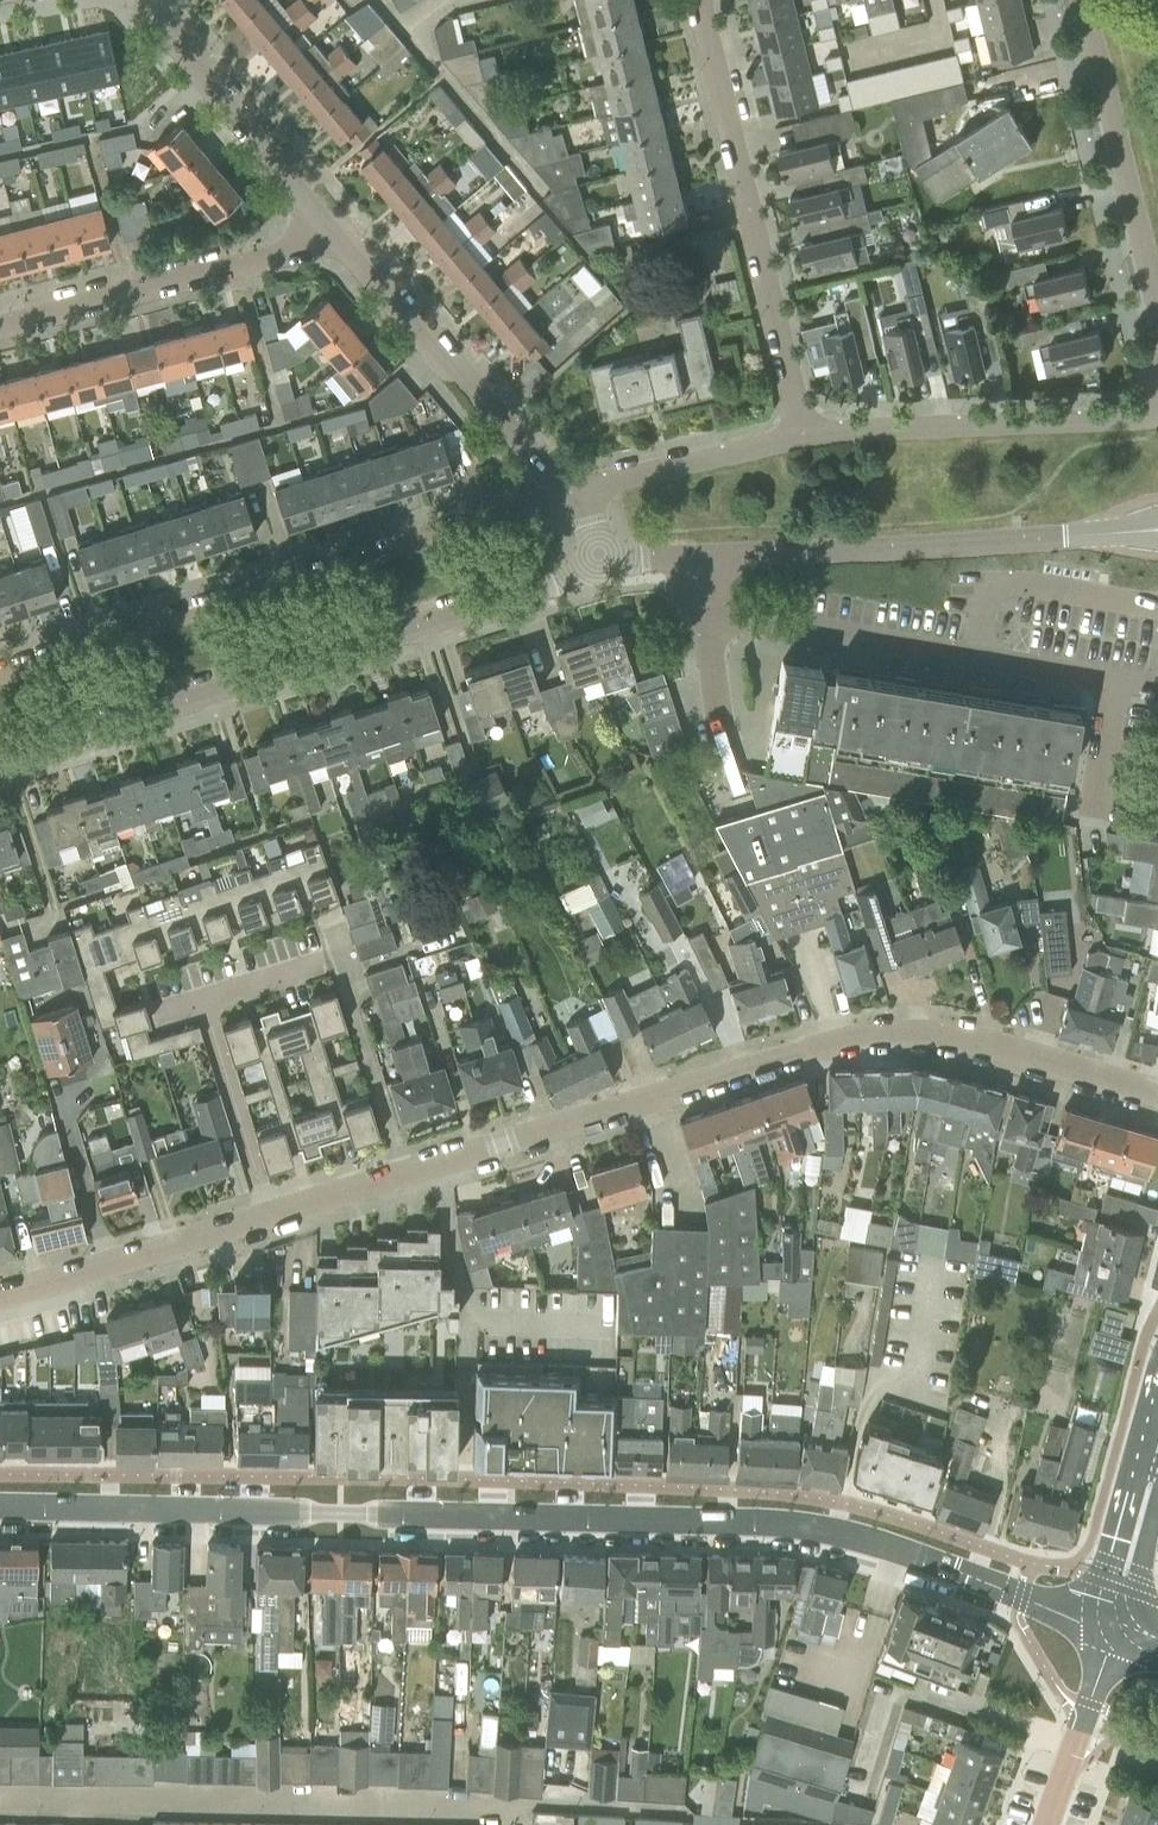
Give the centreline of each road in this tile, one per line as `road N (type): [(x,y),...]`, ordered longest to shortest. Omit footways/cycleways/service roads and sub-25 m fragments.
road 1 (tertiary): [(0,1506),(762,1519),(867,1536),(1024,1595)]
road 2 (residential): [(0,757),(593,567)]
road 3 (residential): [(270,1223),(842,1041)]
road 4 (residential): [(0,662),(566,487)]
road 5 (residential): [(593,567),(1157,530)]
road 6 (residential): [(795,435),(699,0)]
road 7 (residential): [(566,487),(334,208)]
road 8 (residential): [(795,435),(1157,413)]
road 9 (residential): [(0,316),(274,245),(334,208)]
road 10 (residential): [(1157,320),(1081,0)]
road 11 (residential): [(1157,1109),(961,1040),(842,1041)]
road 12 (residential): [(0,1297),(270,1223)]
road 13 (residential): [(334,208),(159,0)]
road 14 (residential): [(566,487),(795,435)]
road 15 (residential): [(270,1223),(207,1002)]
road 16 (residential): [(1048,1824),(1115,1624)]
road 17 (tertiary): [(1156,1458),(1129,1491),(1117,1538),(1108,1578),(1115,1624)]
road 18 (tertiary): [(1115,1624),(1139,1587),(1157,1505)]

